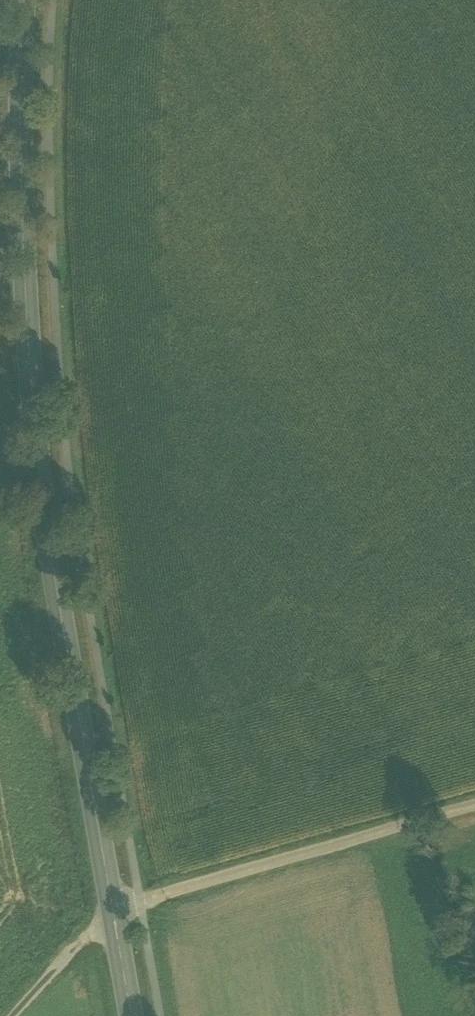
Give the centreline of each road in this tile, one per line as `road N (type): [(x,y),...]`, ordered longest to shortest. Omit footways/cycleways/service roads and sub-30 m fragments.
road 1 (secondary): [(133,1015),(47,524),(20,136),(24,0)]
road 2 (track): [(15,1015),(115,909)]

